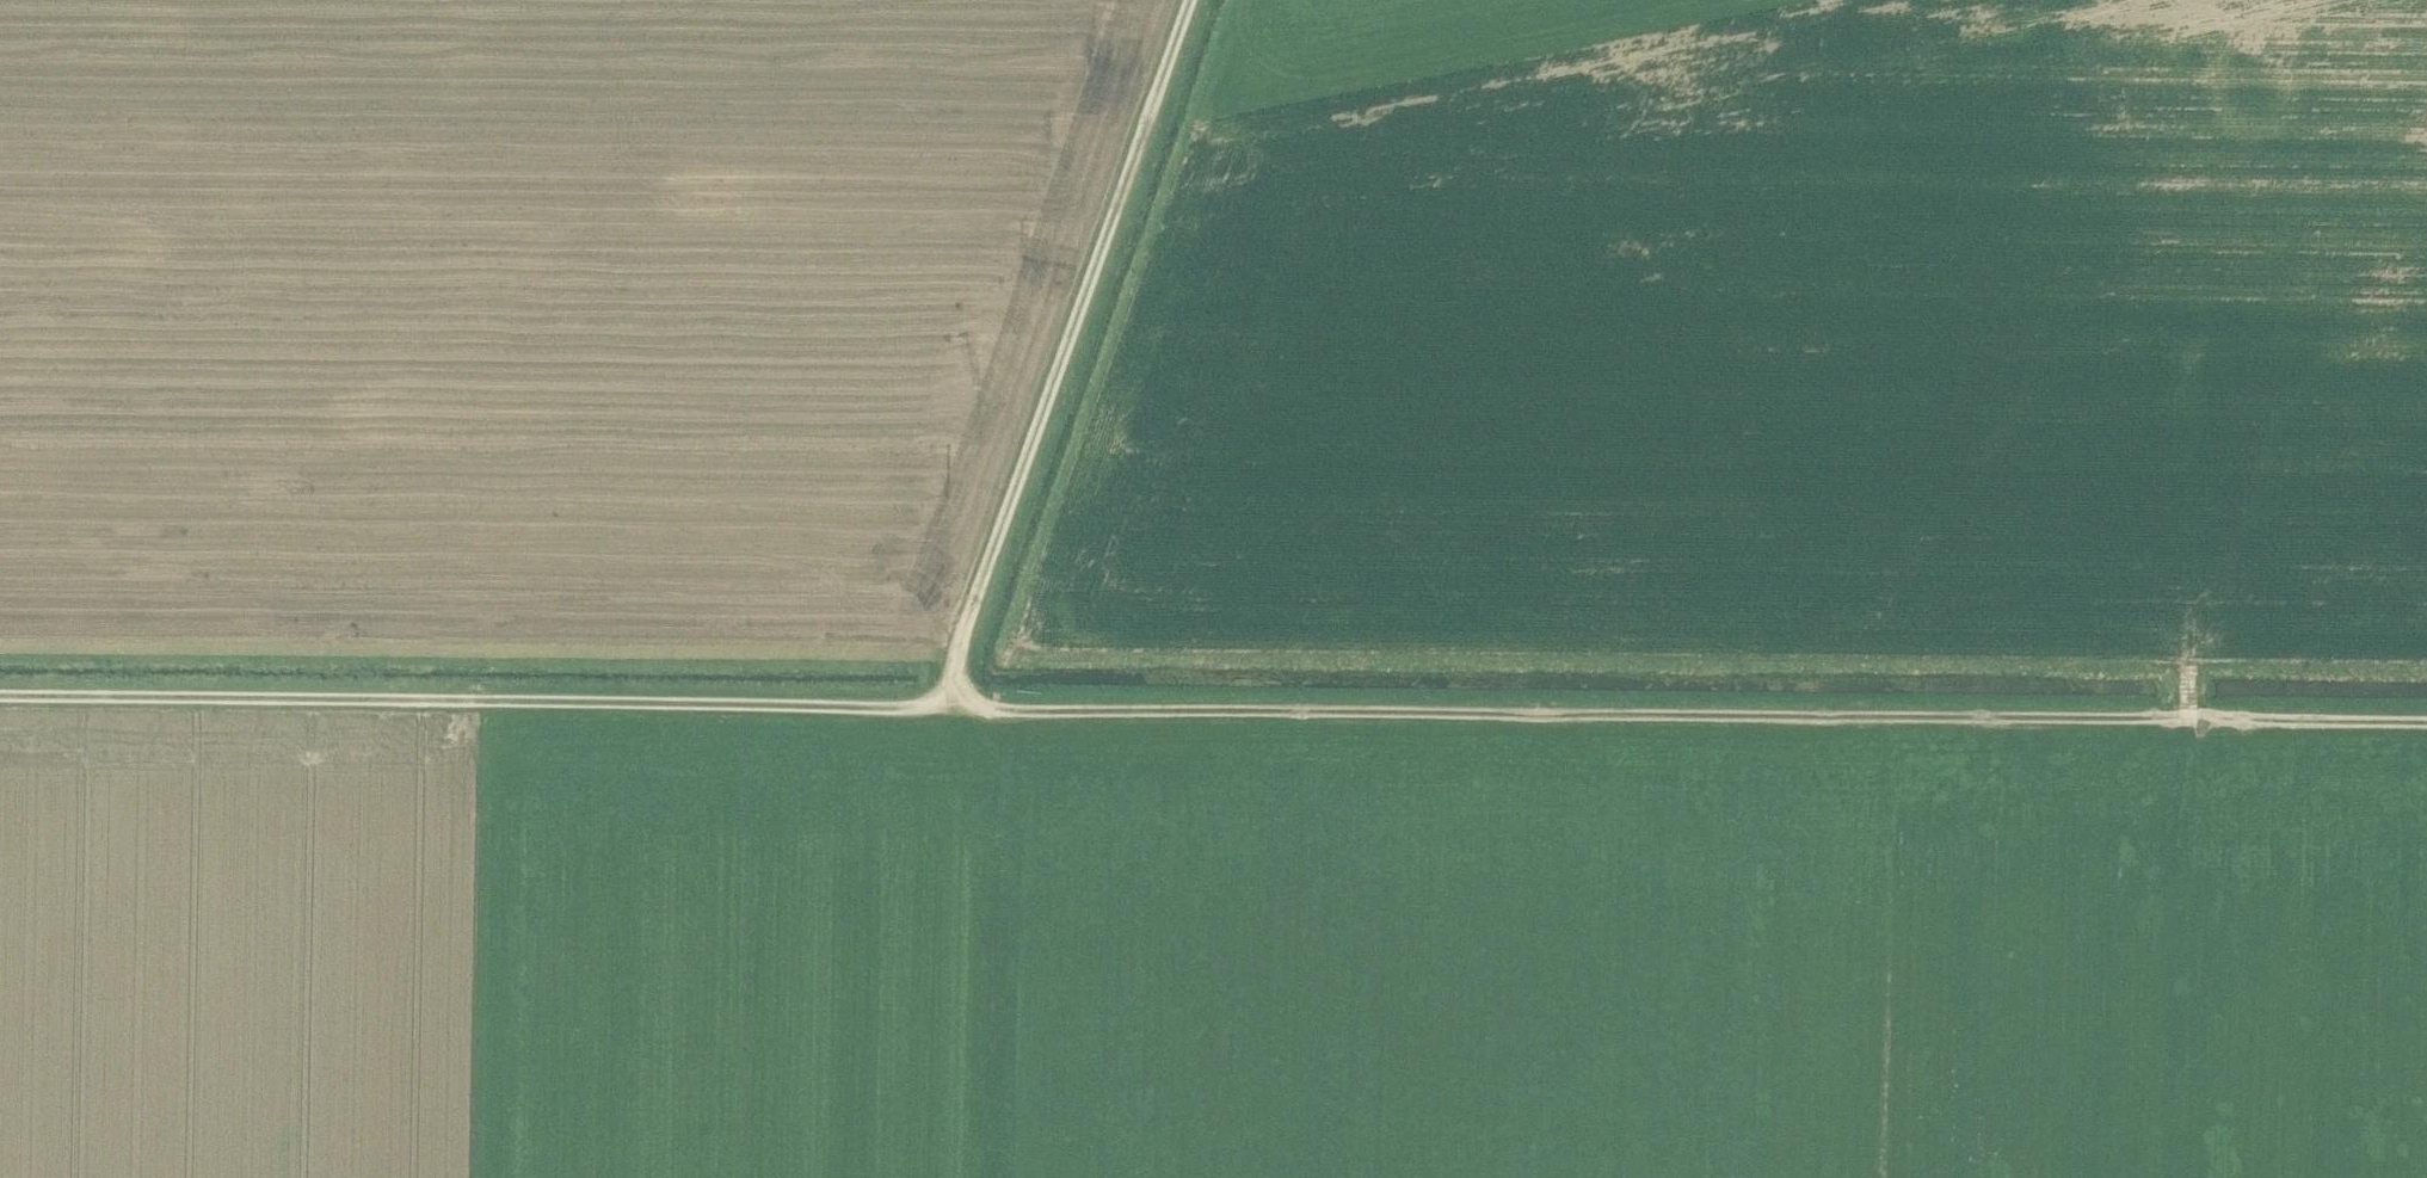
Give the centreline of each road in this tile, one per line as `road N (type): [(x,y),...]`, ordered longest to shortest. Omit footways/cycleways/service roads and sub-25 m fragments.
road 1 (track): [(2426,726),(944,707)]
road 2 (track): [(944,707),(0,703)]
road 3 (track): [(944,707),(1193,0)]

